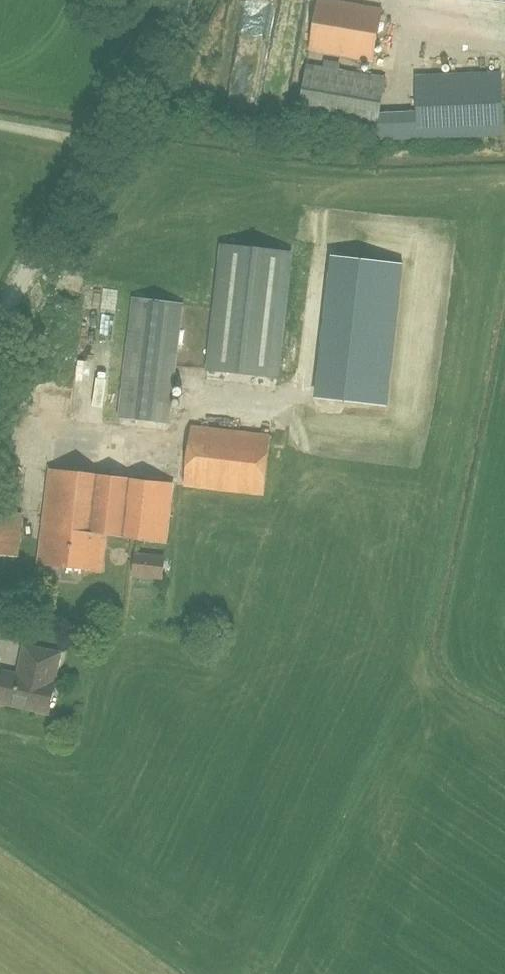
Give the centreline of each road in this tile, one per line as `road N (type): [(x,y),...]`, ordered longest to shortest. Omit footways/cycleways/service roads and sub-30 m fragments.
road 1 (unclassified): [(0,314),(182,0)]

